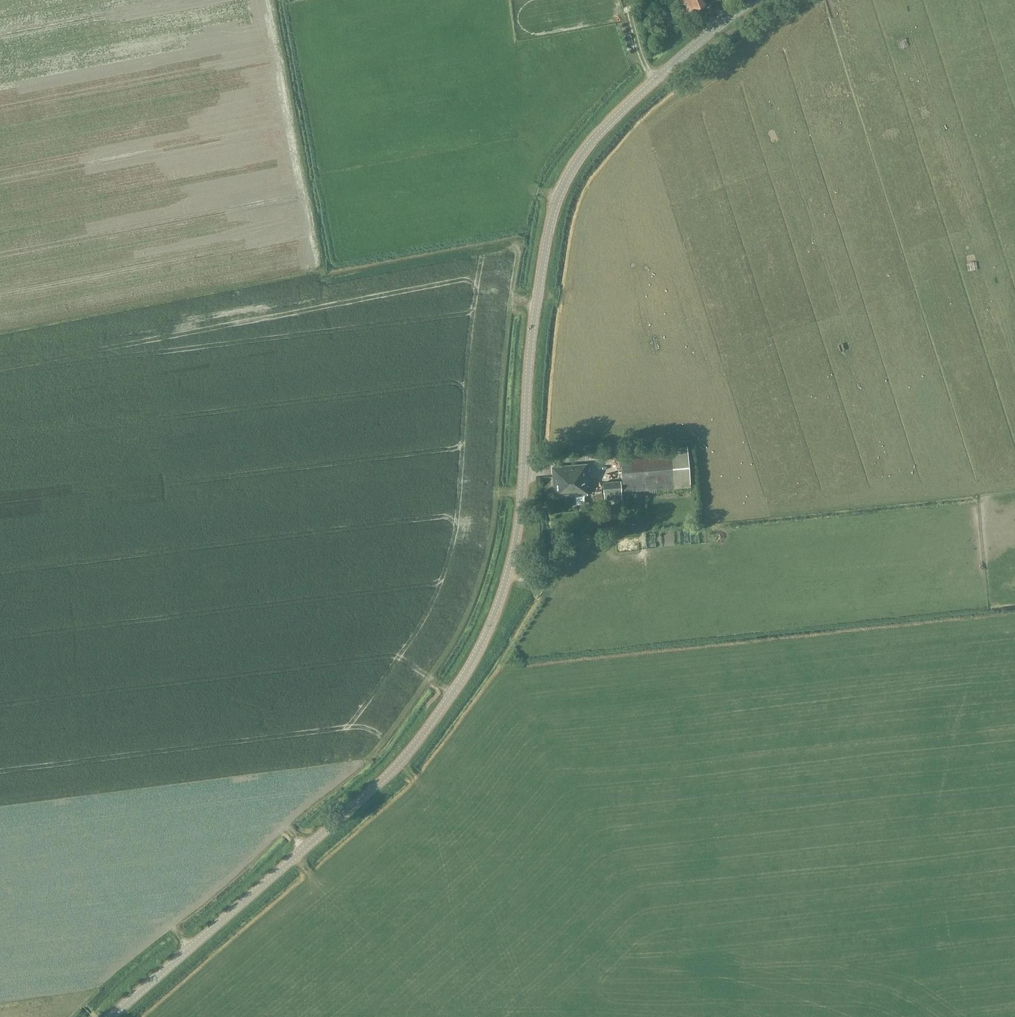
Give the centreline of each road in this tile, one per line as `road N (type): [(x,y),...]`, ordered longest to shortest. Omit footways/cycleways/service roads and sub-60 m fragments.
road 1 (tertiary): [(115,1016),(404,763),(469,674),(503,599),(527,453),(541,281),(564,186),(647,86),(764,0)]

